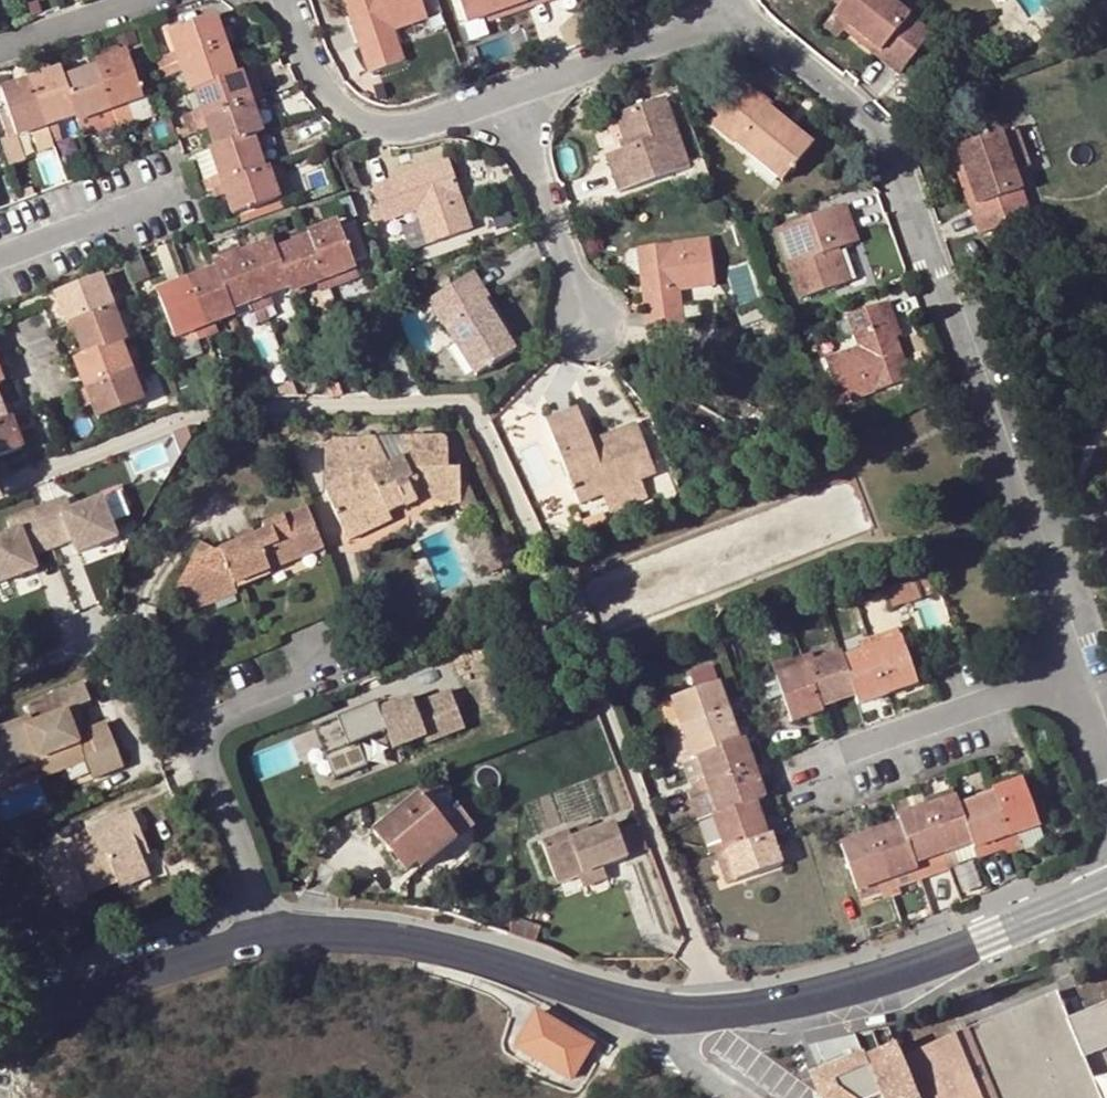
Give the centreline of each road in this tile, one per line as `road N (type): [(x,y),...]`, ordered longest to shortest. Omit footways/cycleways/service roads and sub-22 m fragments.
road 1 (residential): [(722,1008),(491,436),(466,411),(437,403),(293,405),(198,420),(0,498)]
road 2 (residential): [(1084,690),(887,162),(832,87),(723,23)]
road 3 (tertiary): [(271,937),(323,931),(415,941),(679,1008)]
road 4 (residential): [(335,661),(221,712),(207,724),(200,746),(271,937)]
road 5 (tertiary): [(722,1008),(854,987),(1074,903)]
road 6 (residential): [(506,101),(401,134),(345,113),(301,60),(272,0)]
road 7 (tertiary): [(0,1031),(219,948),(271,937)]
road 8 (residential): [(1084,690),(835,779)]
road 9 (residential): [(723,23),(506,101)]
road 10 (residential): [(506,101),(588,315)]
road 11 (residential): [(177,196),(0,265)]
road 12 (residential): [(143,0),(0,46)]
road 13 (residential): [(679,1008),(691,1061),(749,1097)]

